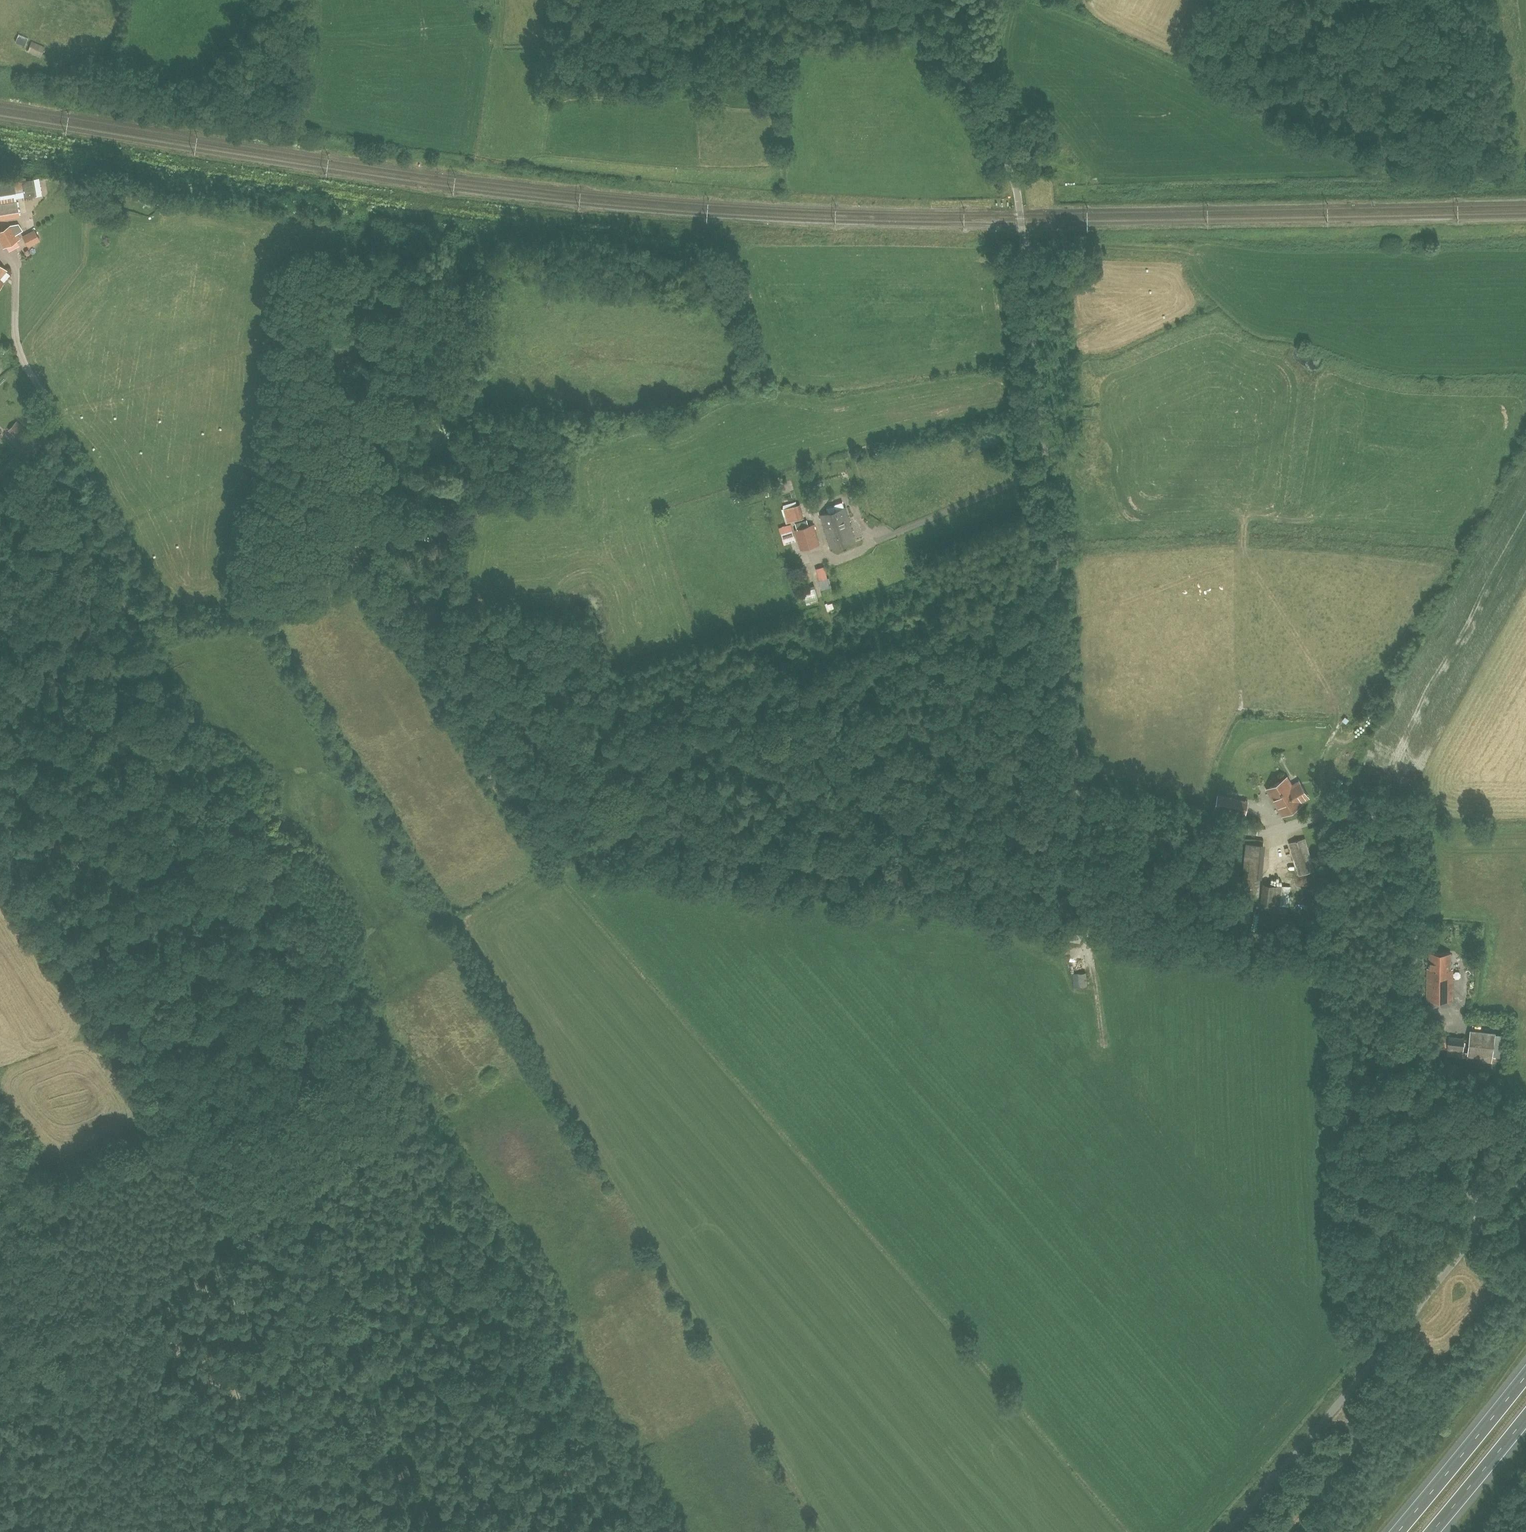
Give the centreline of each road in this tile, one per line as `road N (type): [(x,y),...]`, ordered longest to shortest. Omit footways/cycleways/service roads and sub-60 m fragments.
road 1 (unclassified): [(1485,1209),(1432,1141),(1415,1095),(1411,848),(1400,828),(1362,818),(1246,832),(1082,799),(1016,190),(991,122),(955,62),(920,30),(859,0)]
road 2 (track): [(500,805),(1063,630)]
road 3 (unclassified): [(1227,1531),(1468,1246),(1485,1209)]
road 4 (track): [(22,454),(135,631),(239,610)]
road 5 (motorway): [(1525,1375),(1396,1531)]
road 6 (unclassified): [(0,476),(48,419),(16,340)]
road 7 (motorway): [(1431,1531),(1525,1418)]

